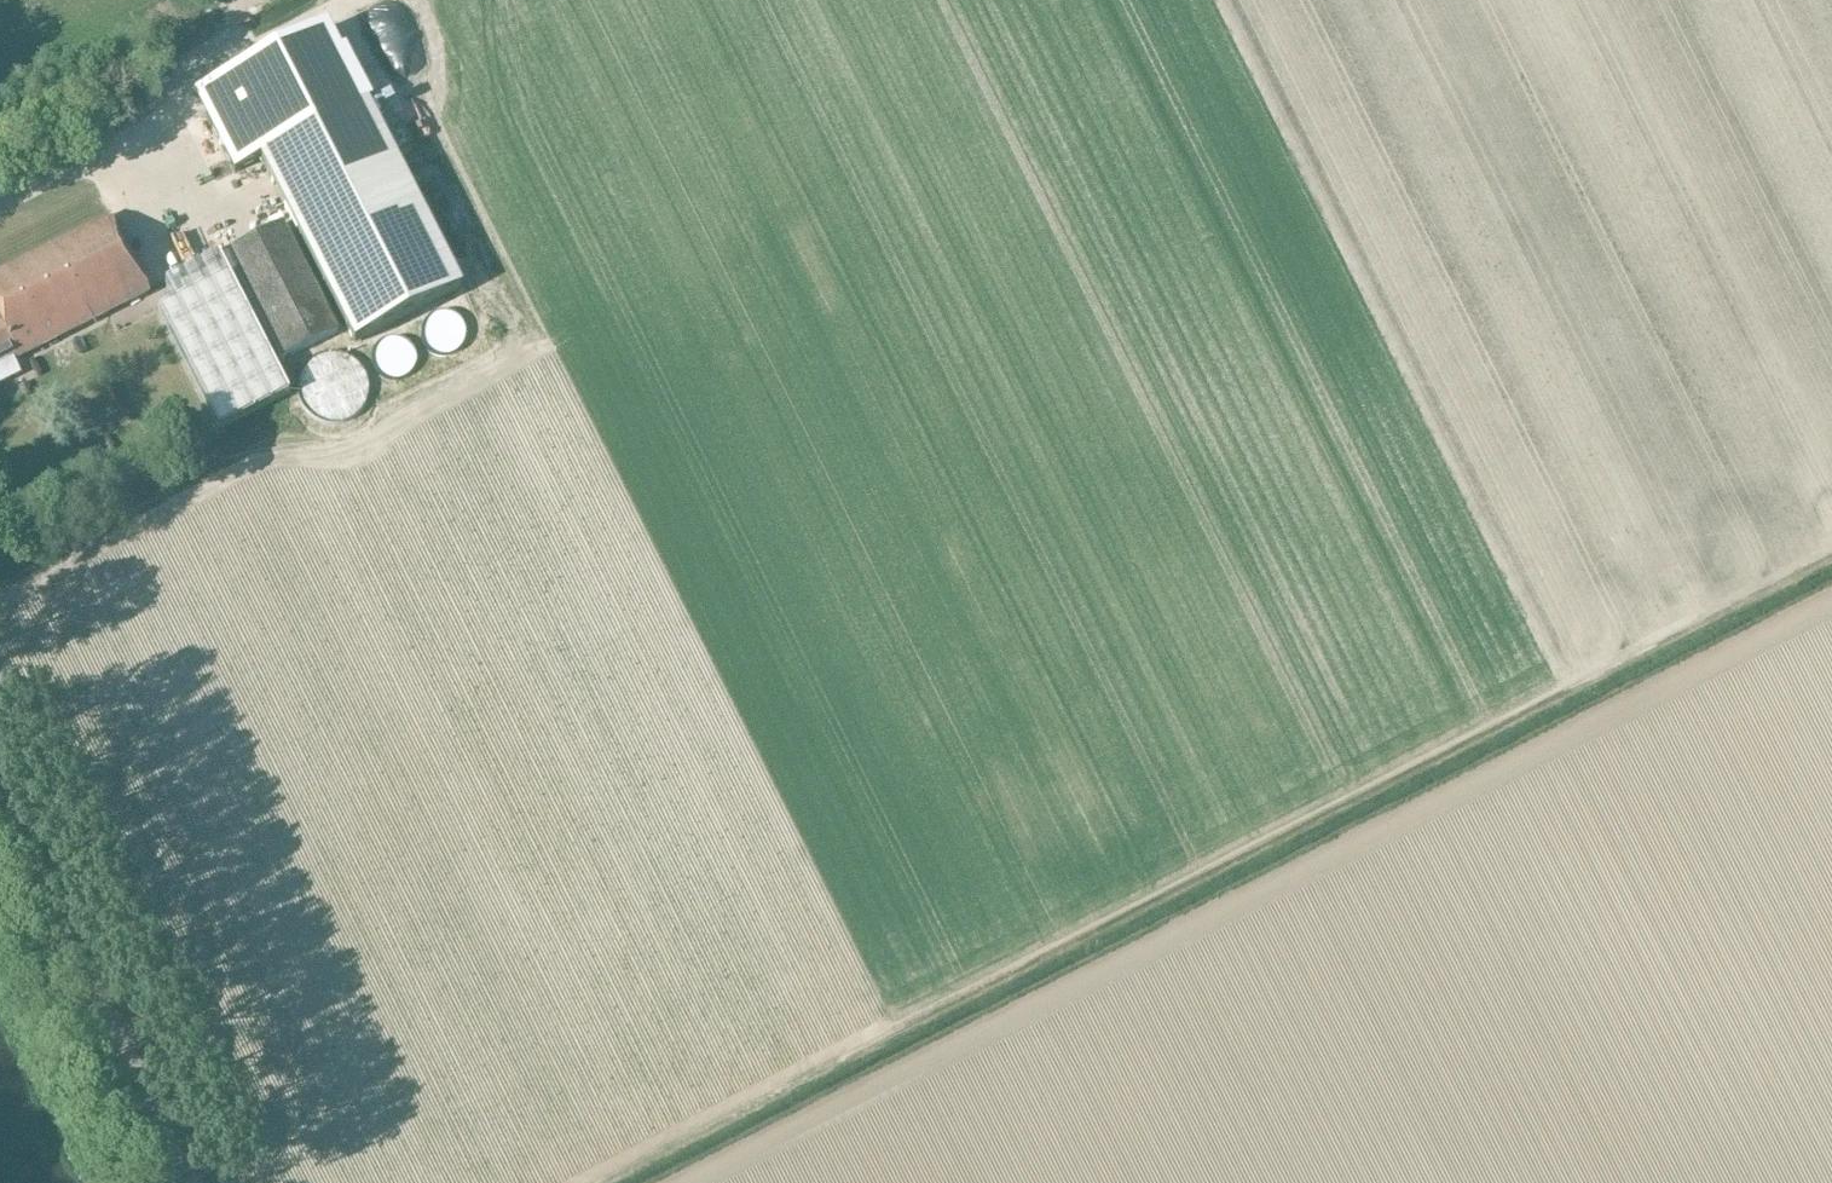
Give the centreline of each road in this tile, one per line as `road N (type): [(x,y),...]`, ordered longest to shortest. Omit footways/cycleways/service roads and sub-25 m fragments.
road 1 (unclassified): [(190,1182),(0,807)]

